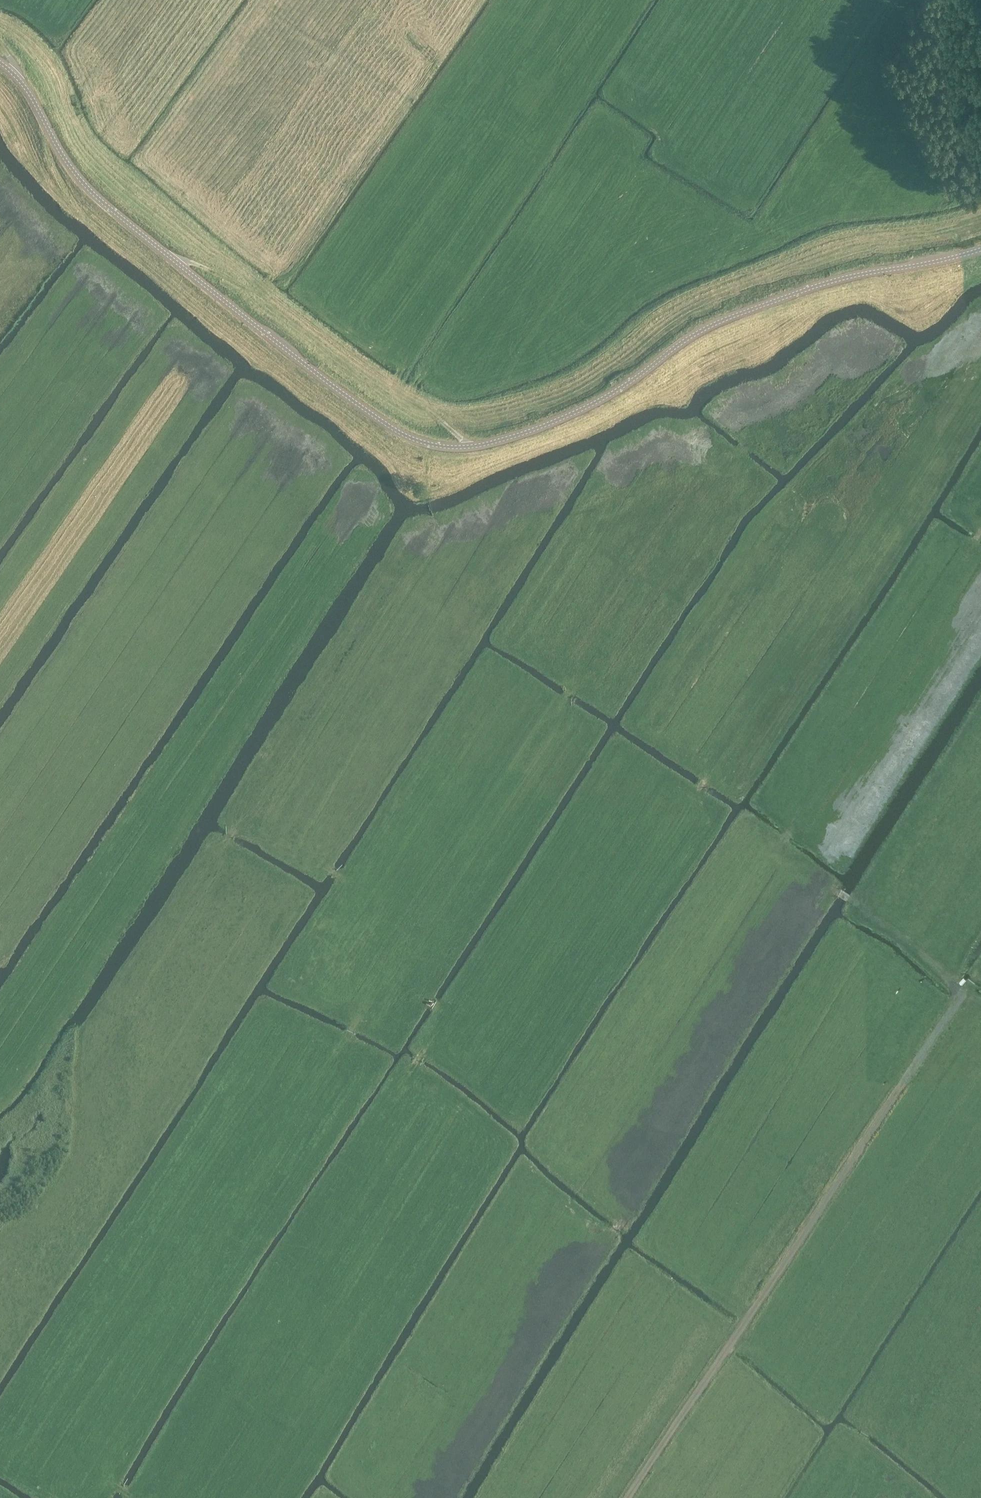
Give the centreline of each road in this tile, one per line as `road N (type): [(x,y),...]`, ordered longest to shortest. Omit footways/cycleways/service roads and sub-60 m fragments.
road 1 (tertiary): [(980,249),(809,288),(706,328),(609,395),(551,423),(480,445),(438,446),(400,433),(346,396),(100,200),(0,62)]
road 2 (track): [(422,377),(410,396),(261,289)]
road 3 (track): [(0,22),(33,41),(55,68),(66,104),(93,99)]

